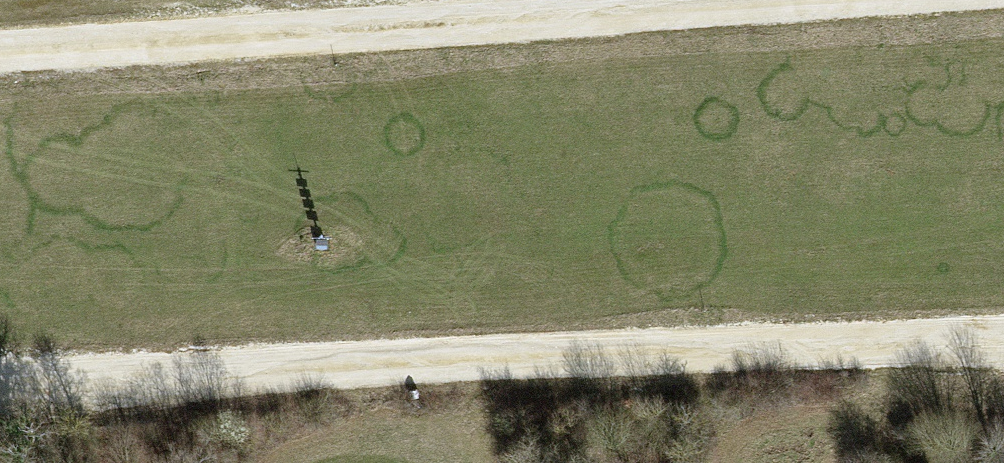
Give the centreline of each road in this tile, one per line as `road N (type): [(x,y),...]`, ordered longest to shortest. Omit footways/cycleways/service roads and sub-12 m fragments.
road 1 (track): [(0,384),(1003,347)]
road 2 (track): [(763,0),(0,56)]

